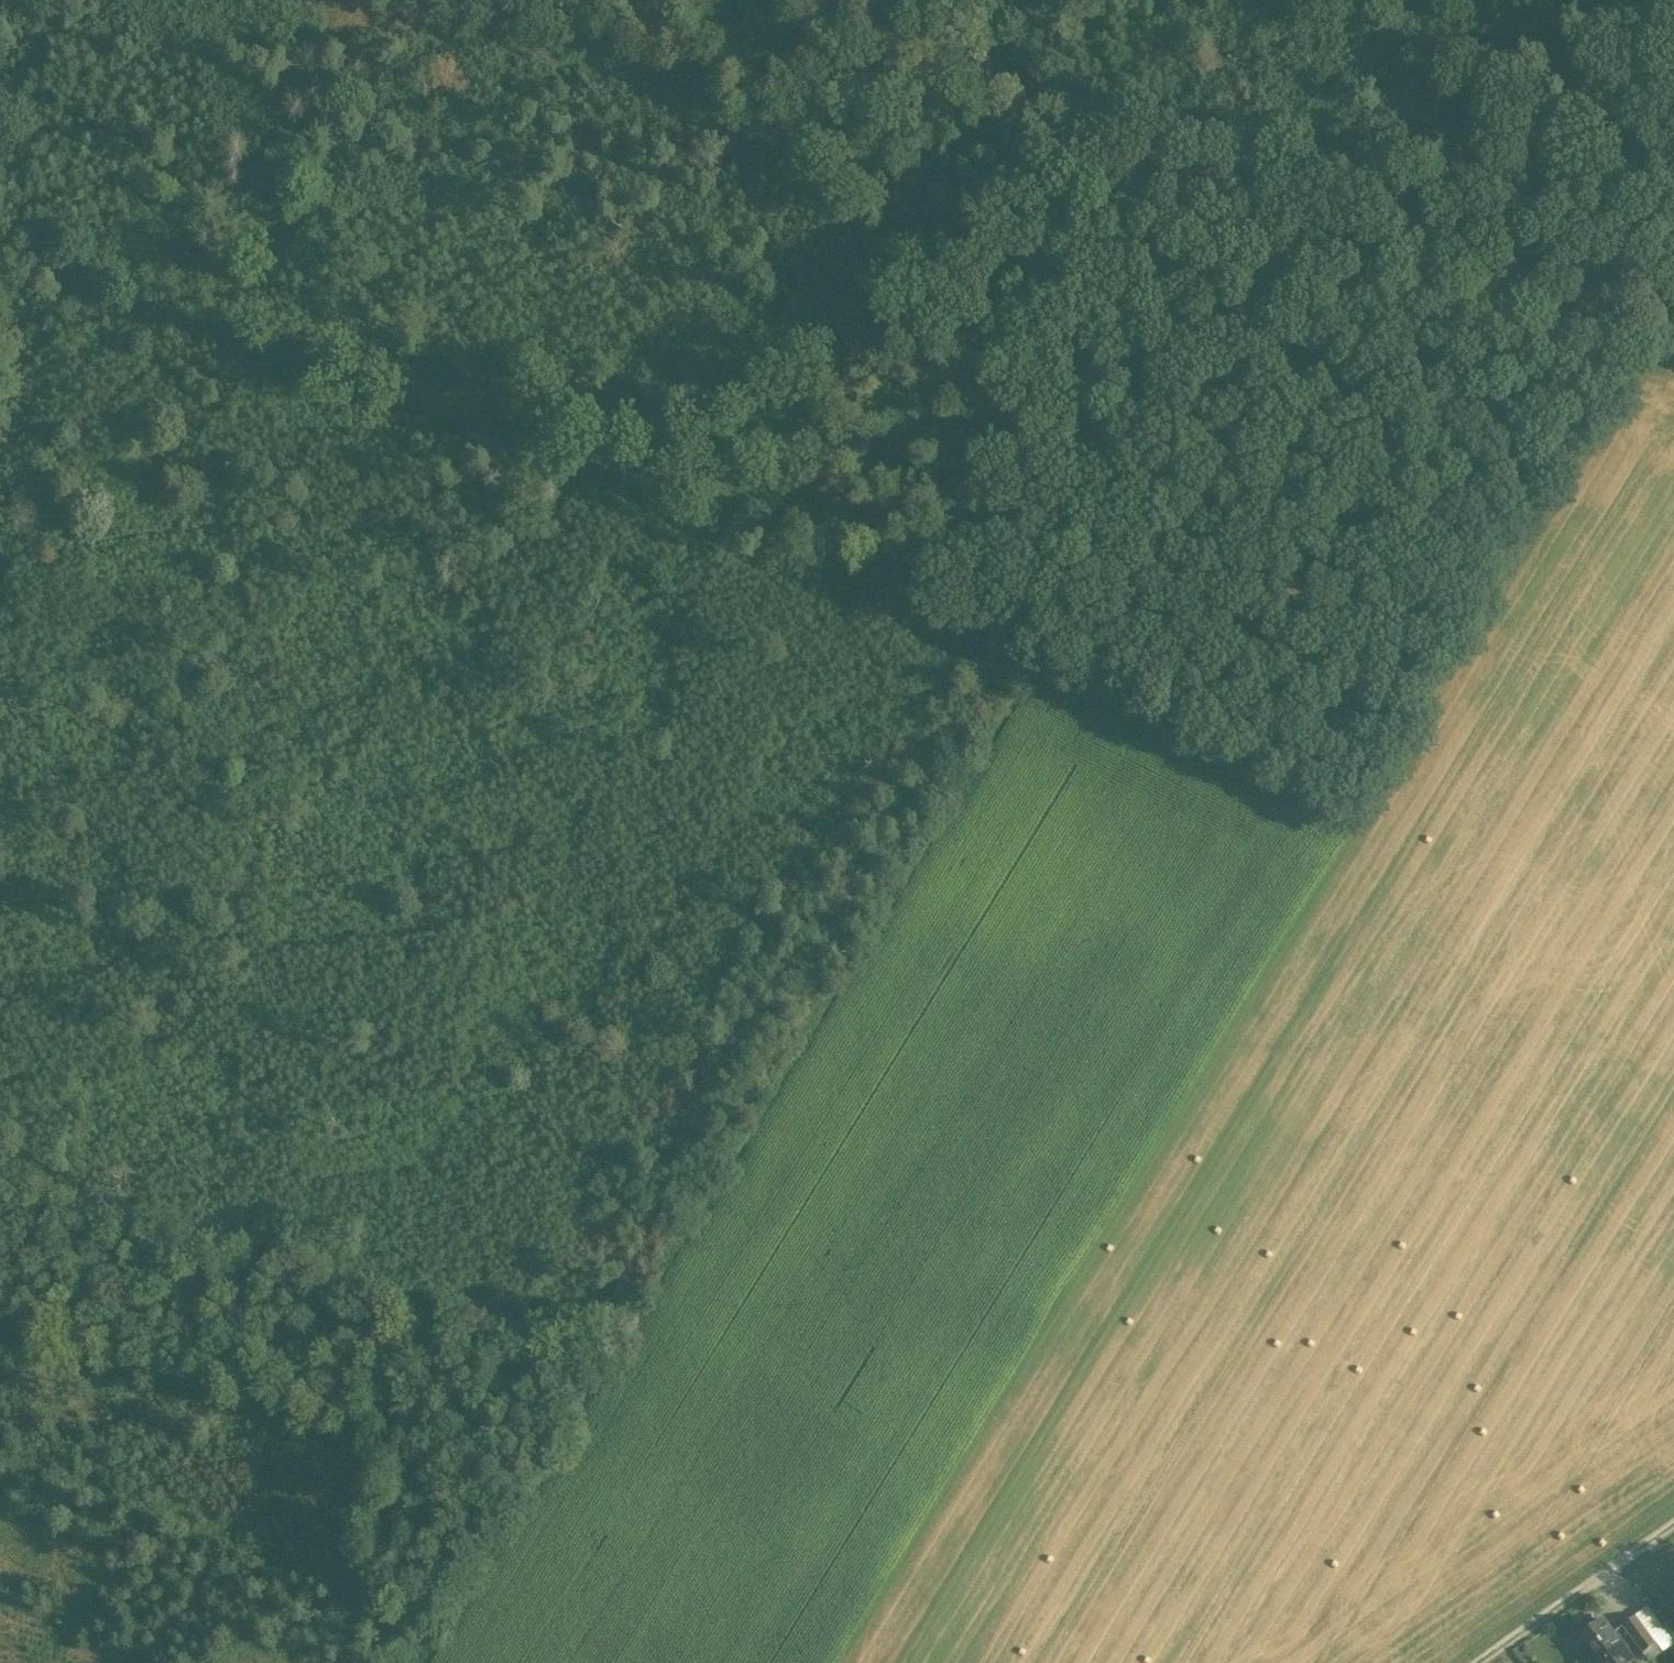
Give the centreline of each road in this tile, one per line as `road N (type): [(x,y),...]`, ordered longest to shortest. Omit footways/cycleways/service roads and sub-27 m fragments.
road 1 (track): [(1480,1662),(1673,1528)]

